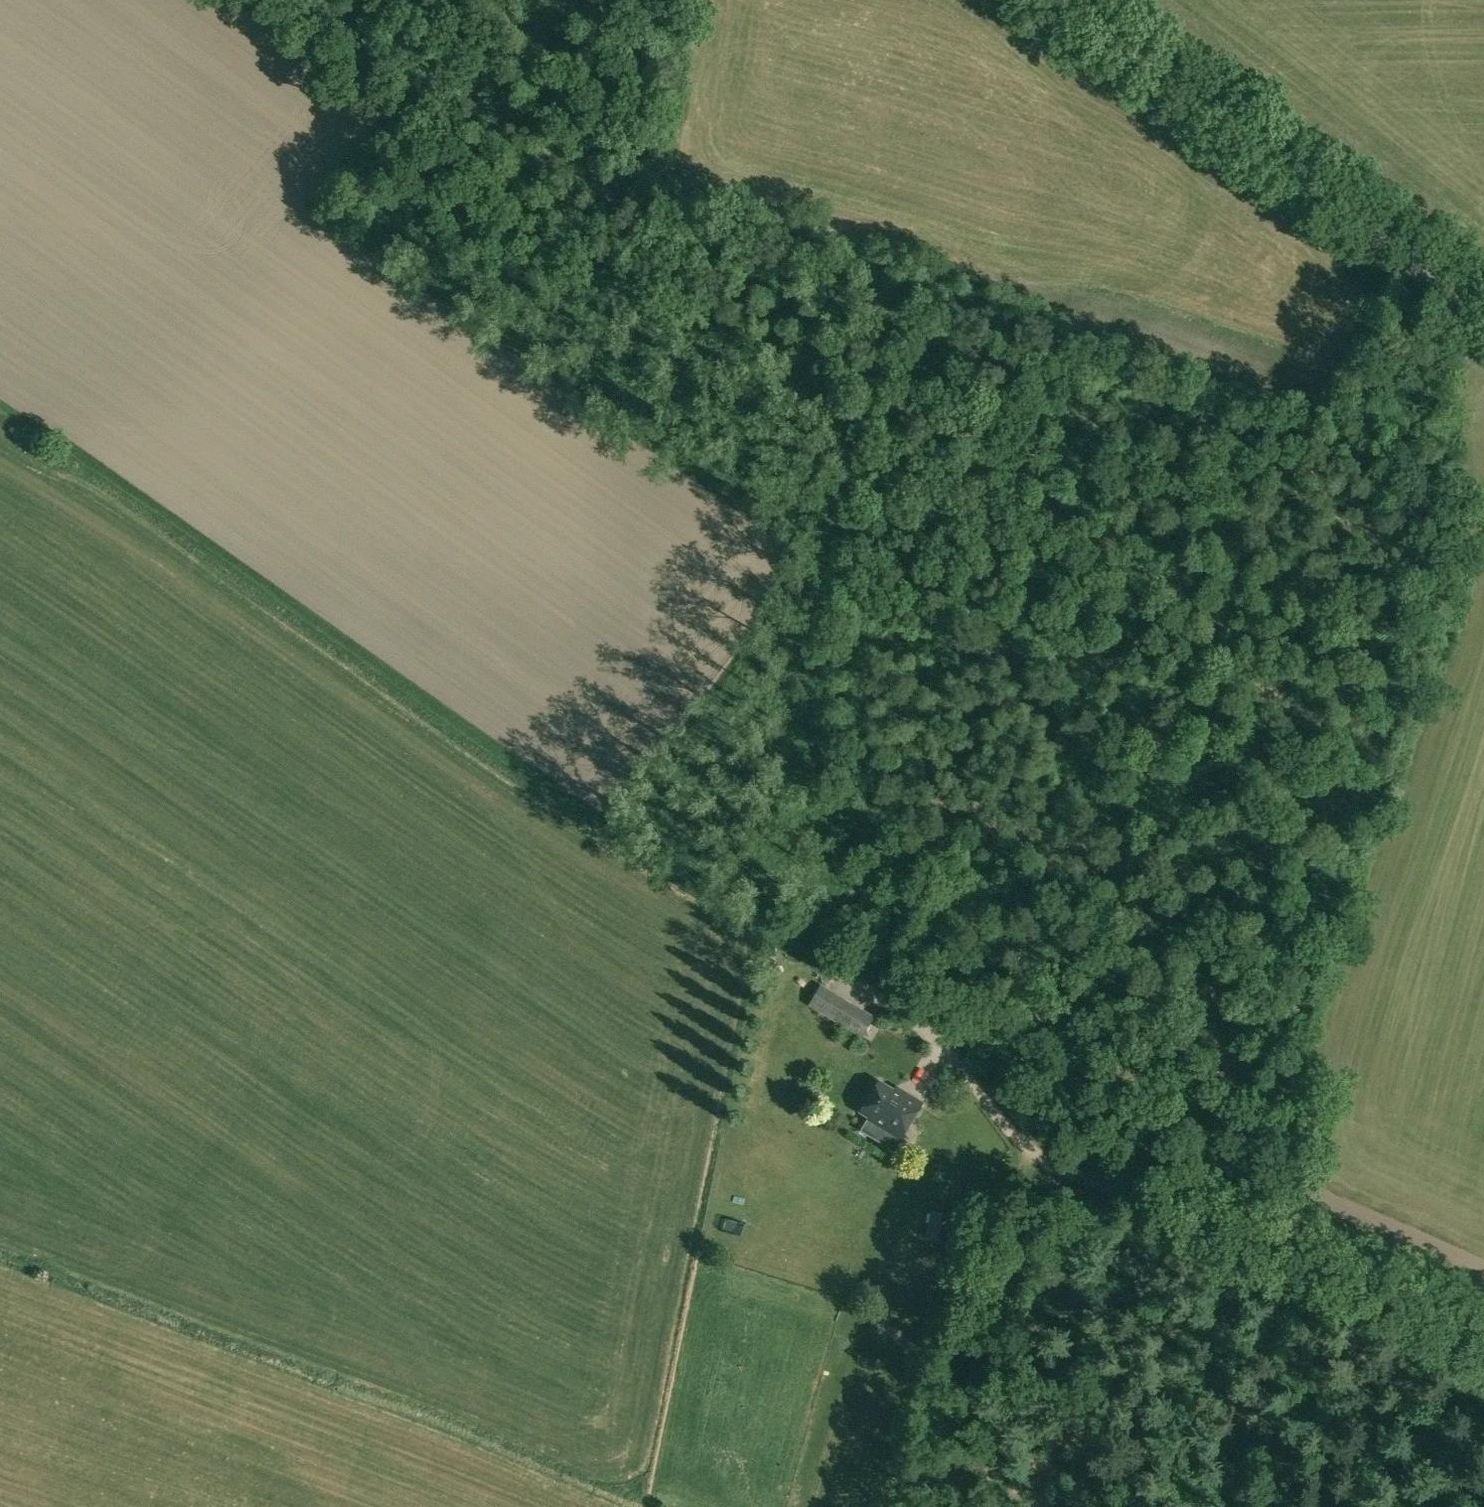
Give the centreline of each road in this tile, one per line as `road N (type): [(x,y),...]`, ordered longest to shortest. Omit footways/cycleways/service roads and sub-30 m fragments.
road 1 (track): [(1483,1345),(1045,1161),(926,1031),(839,977)]
road 2 (tertiary): [(1483,306),(1077,0)]

